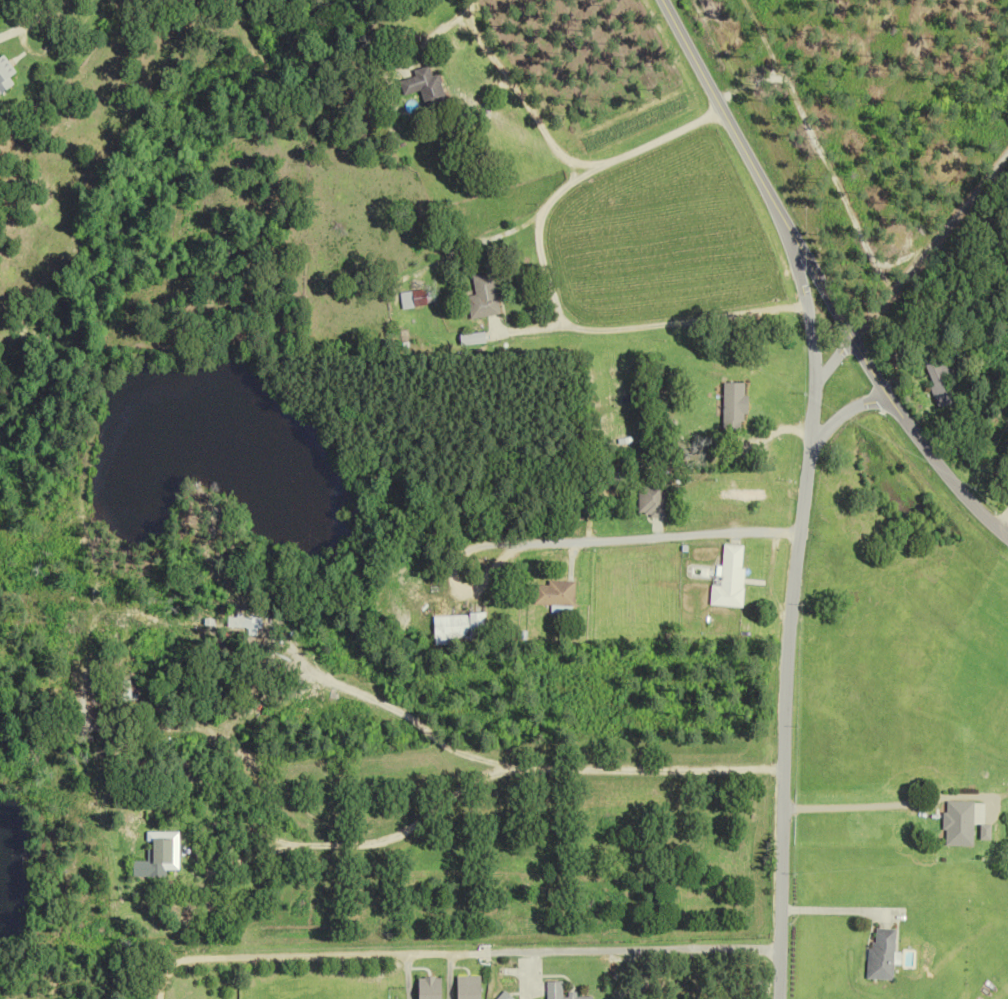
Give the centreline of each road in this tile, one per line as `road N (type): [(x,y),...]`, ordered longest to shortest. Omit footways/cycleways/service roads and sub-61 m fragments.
road 1 (tertiary): [(775,998),(784,654),(811,381),(787,232)]
road 2 (residential): [(777,950),(409,947),(179,957),(158,998)]
road 3 (secondary): [(787,232),(884,395),(969,505),(1007,540)]
road 4 (residential): [(797,533),(516,543)]
road 5 (secondary): [(787,232),(660,0)]
road 6 (track): [(1007,158),(848,338)]

